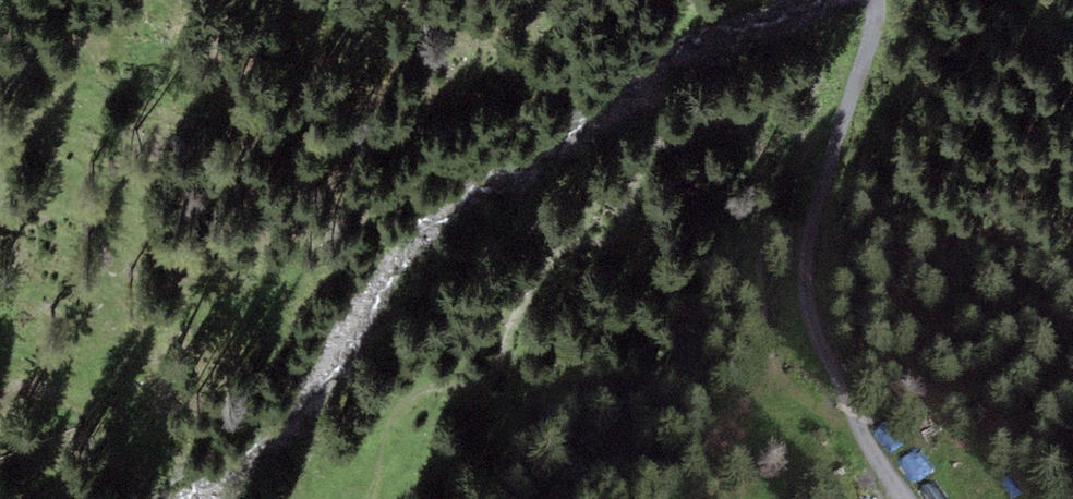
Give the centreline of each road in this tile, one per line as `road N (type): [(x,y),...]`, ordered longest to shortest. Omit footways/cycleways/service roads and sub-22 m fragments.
road 1 (track): [(862,416),(787,376),(767,229),(765,81),(596,222),(482,332),(369,498)]
road 2 (track): [(908,498),(821,333),(811,295),(812,248),(874,0)]
road 3 (track): [(132,498),(81,412),(25,384),(0,396)]

